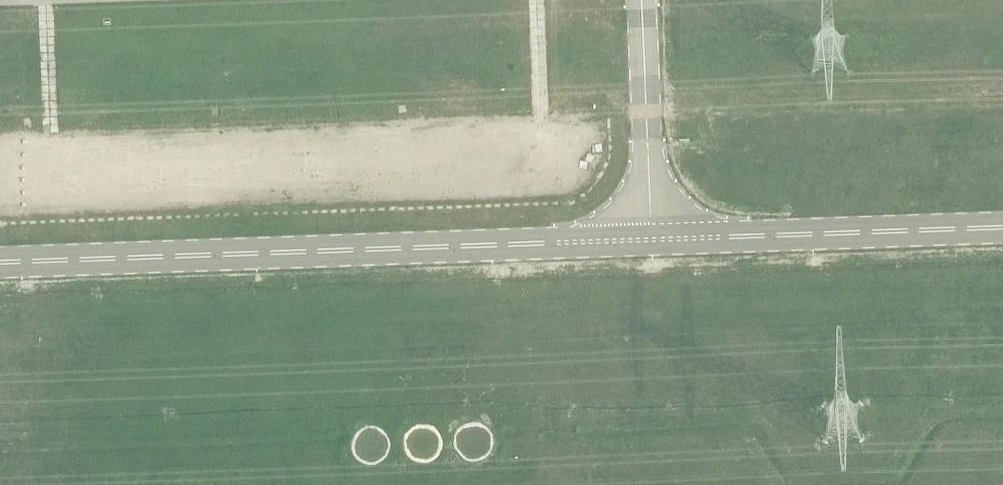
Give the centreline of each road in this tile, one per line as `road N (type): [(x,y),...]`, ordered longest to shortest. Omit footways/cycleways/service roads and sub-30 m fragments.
road 1 (unclassified): [(0,266),(644,243)]
road 2 (unclassified): [(644,243),(1002,230)]
road 3 (unclassified): [(639,0),(644,243)]

